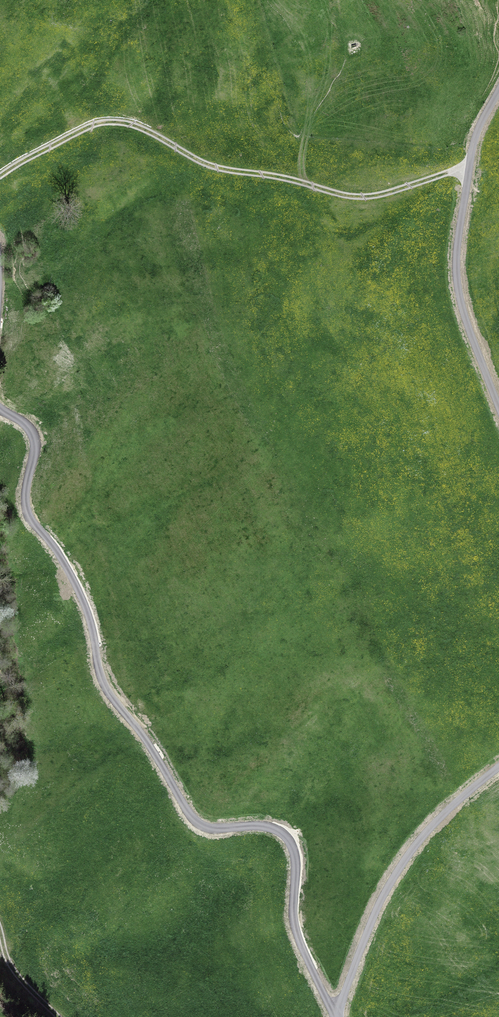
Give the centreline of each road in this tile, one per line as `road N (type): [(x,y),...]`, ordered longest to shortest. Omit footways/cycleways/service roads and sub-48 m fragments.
road 1 (track): [(0,176),(89,128),(114,122),(149,131),(204,163),(345,196),(375,195),(469,165)]
road 2 (unclassified): [(498,90),(473,144),(456,261),(463,310),(498,409)]
road 3 (unclassified): [(498,768),(441,815),(402,861),(365,934),(340,1016)]

